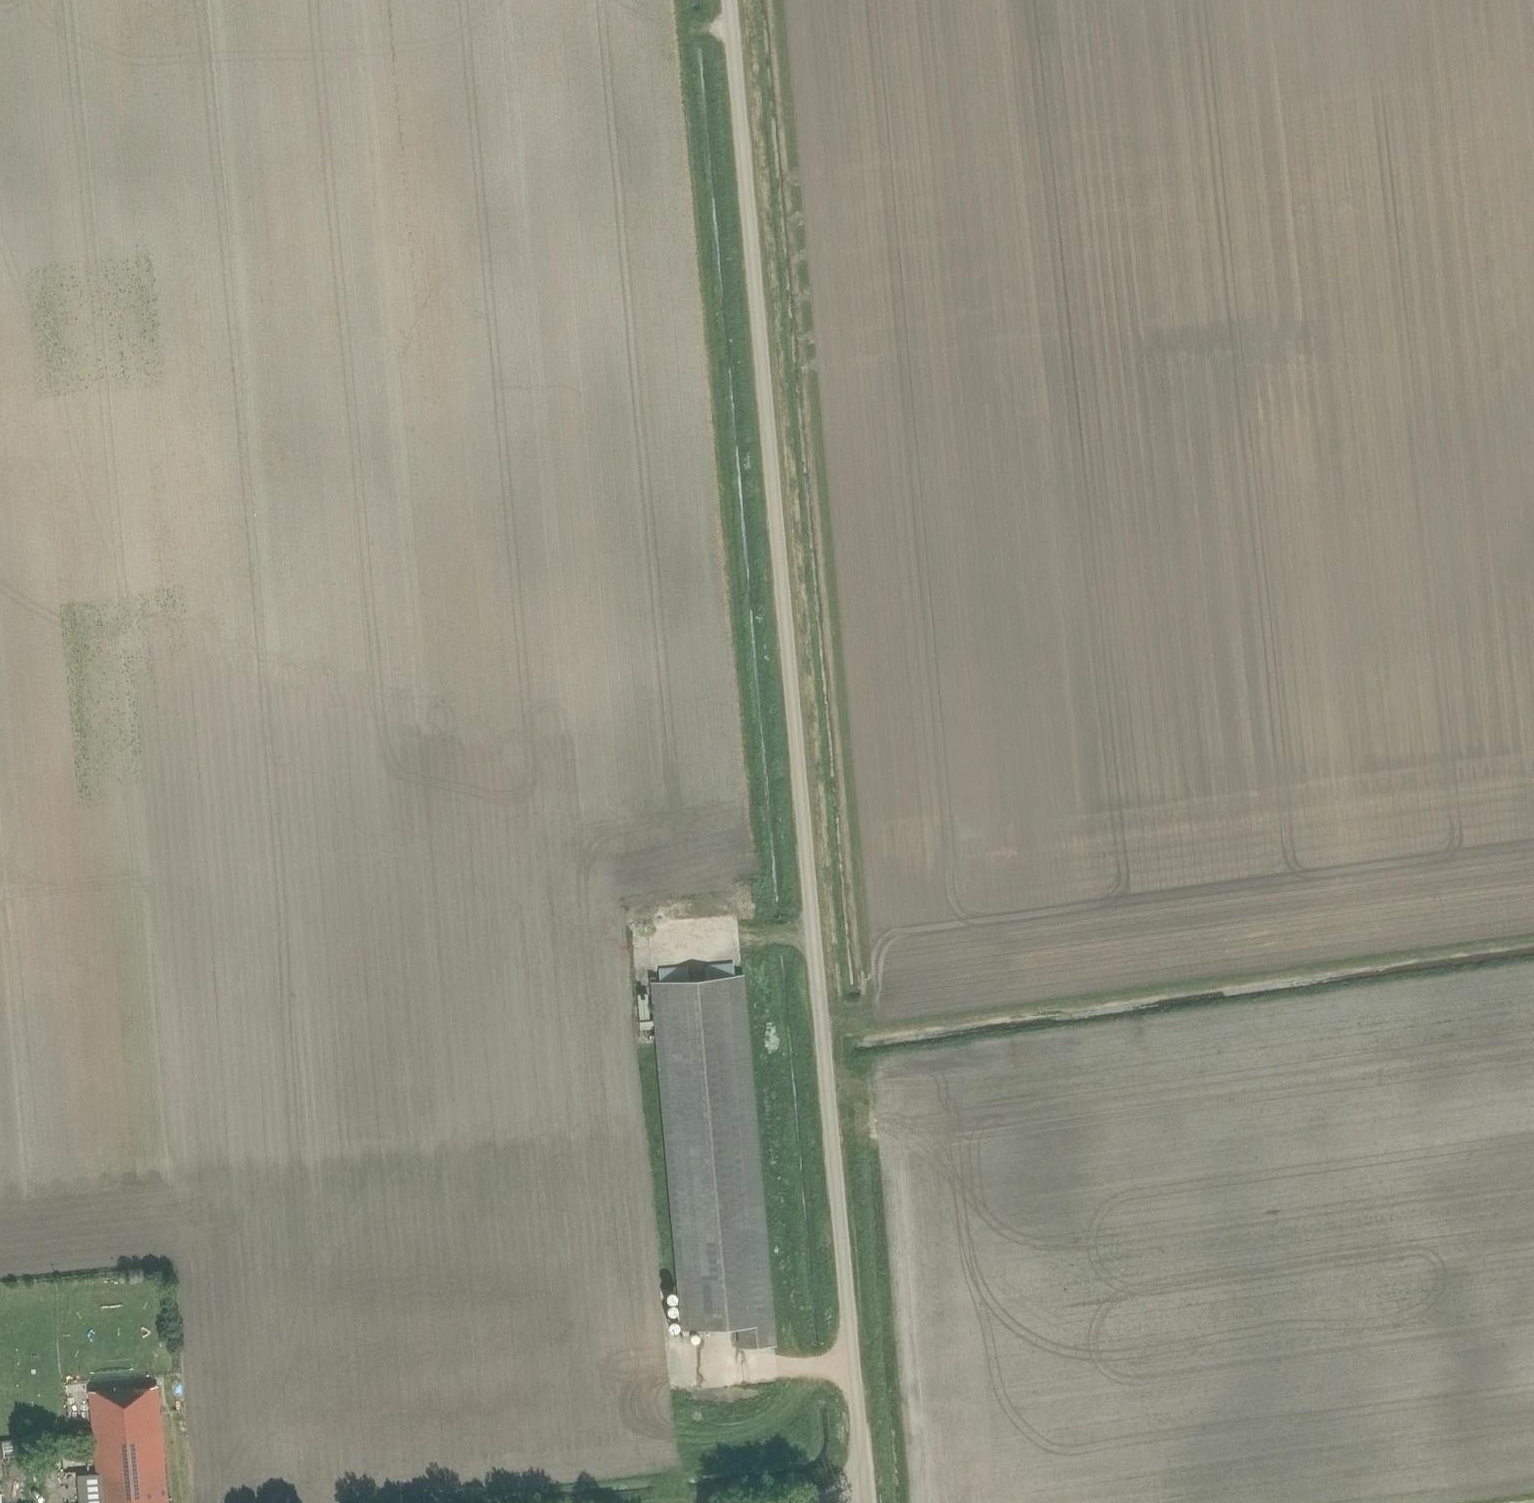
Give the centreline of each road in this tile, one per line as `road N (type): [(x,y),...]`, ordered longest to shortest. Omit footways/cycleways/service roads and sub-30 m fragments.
road 1 (unclassified): [(865,1500),(729,0)]

